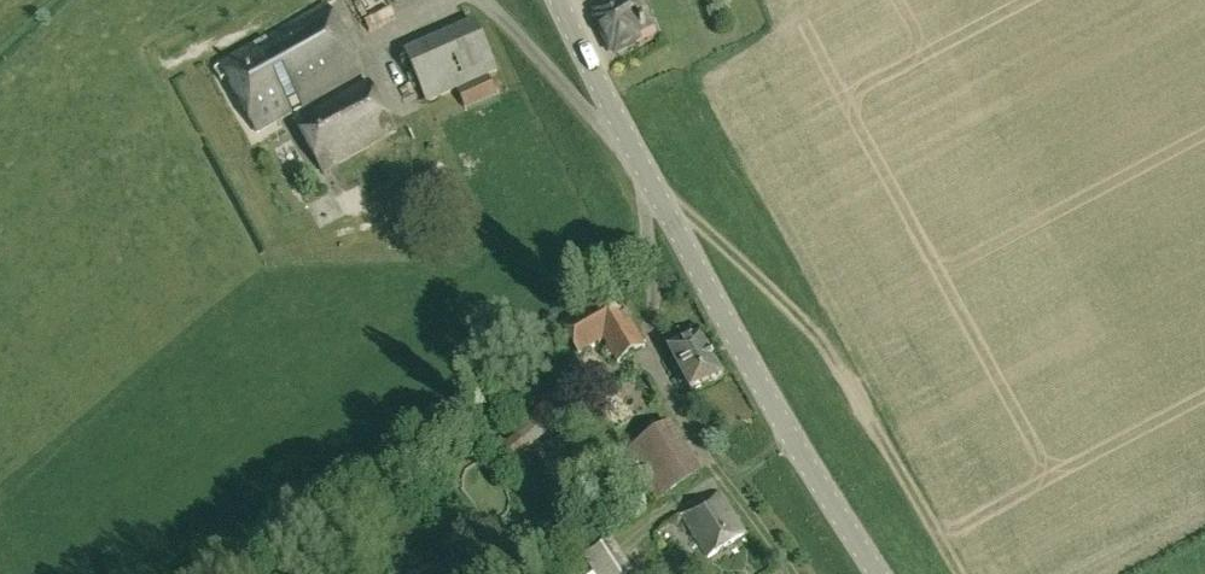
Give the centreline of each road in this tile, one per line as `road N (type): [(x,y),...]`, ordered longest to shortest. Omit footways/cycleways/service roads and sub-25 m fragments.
road 1 (track): [(653,185),(713,233),(801,325),(853,421),(956,573)]
road 2 (tertiary): [(875,573),(786,437),(653,185)]
road 3 (residential): [(653,185),(647,333),(678,420),(782,573)]
road 4 (residential): [(490,0),(650,177)]
road 5 (tertiary): [(650,177),(553,0)]

